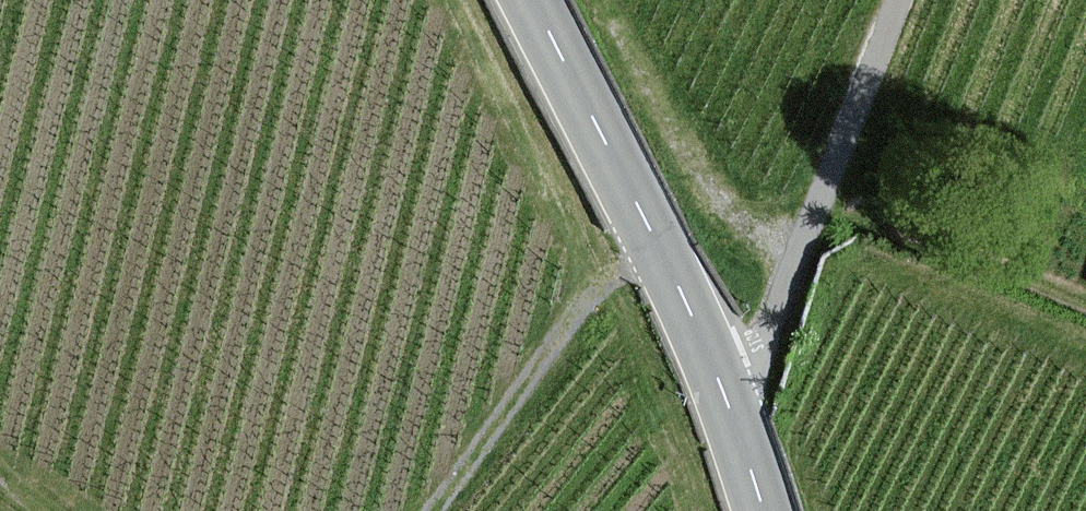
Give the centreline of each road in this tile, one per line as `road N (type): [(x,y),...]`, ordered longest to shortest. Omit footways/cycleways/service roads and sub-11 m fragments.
road 1 (secondary): [(765,510),(732,401),(534,0)]
road 2 (track): [(438,510),(656,234)]

